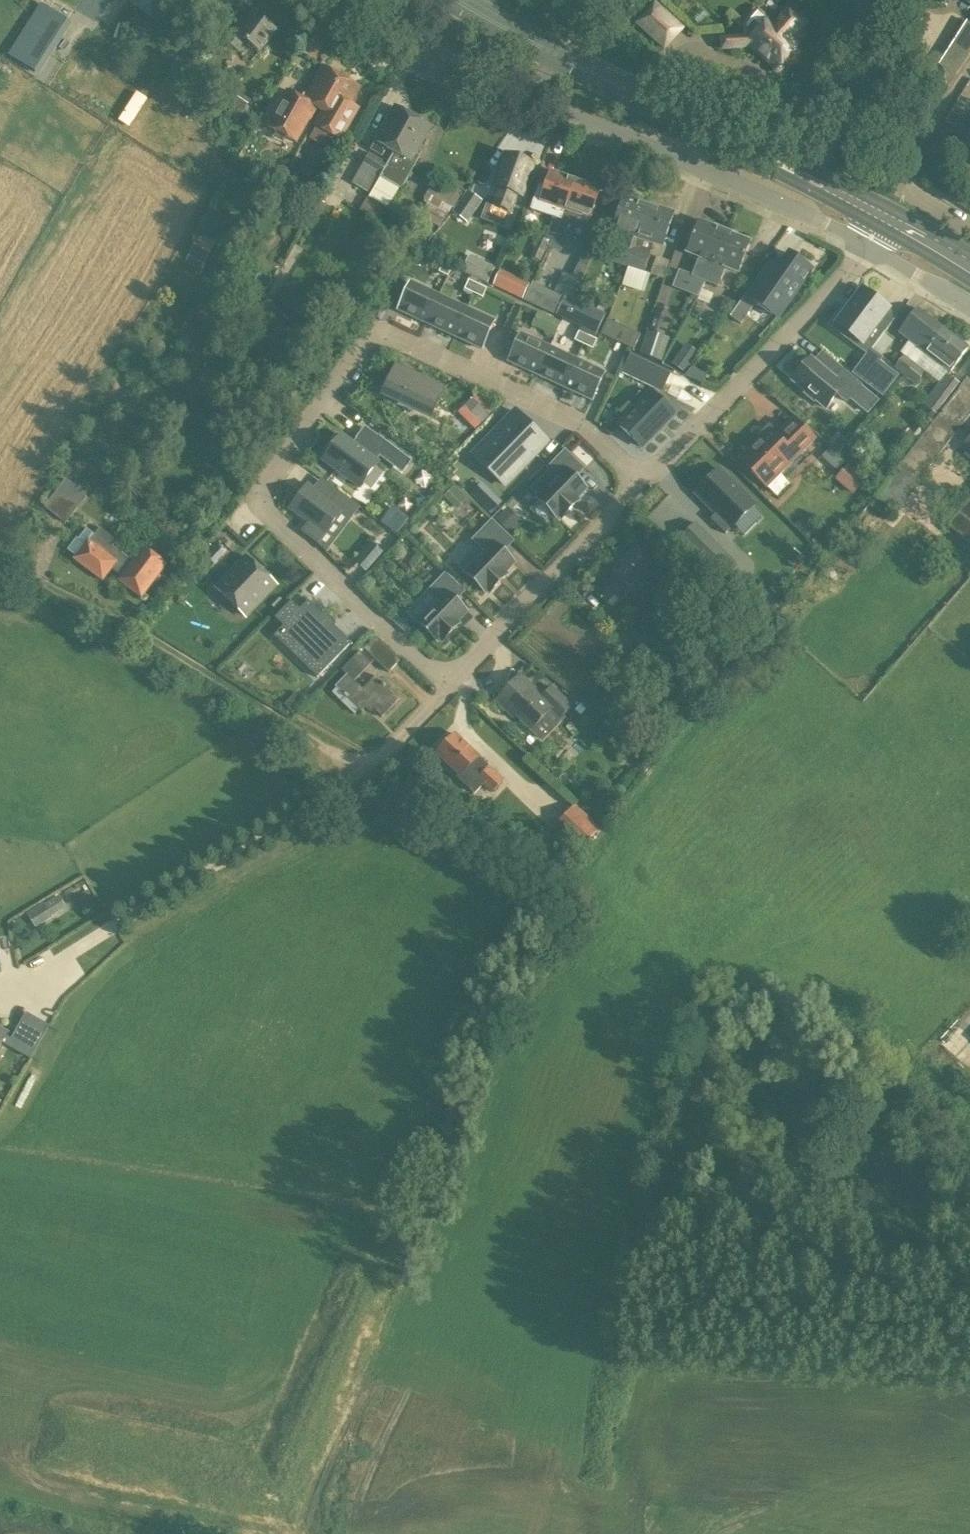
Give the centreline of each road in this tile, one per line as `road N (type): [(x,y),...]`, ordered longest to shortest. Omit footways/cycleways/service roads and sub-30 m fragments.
road 1 (residential): [(643,484),(583,425),(391,333),(373,337),(259,488),(260,508),(447,682)]
road 2 (residential): [(13,569),(357,762),(380,758),(447,682)]
road 3 (primary): [(888,217),(555,53)]
road 4 (unclassified): [(867,248),(751,188),(531,95)]
road 5 (residential): [(643,484),(867,248)]
road 6 (residential): [(447,682),(643,484)]
road 7 (unclassified): [(531,95),(361,0)]

